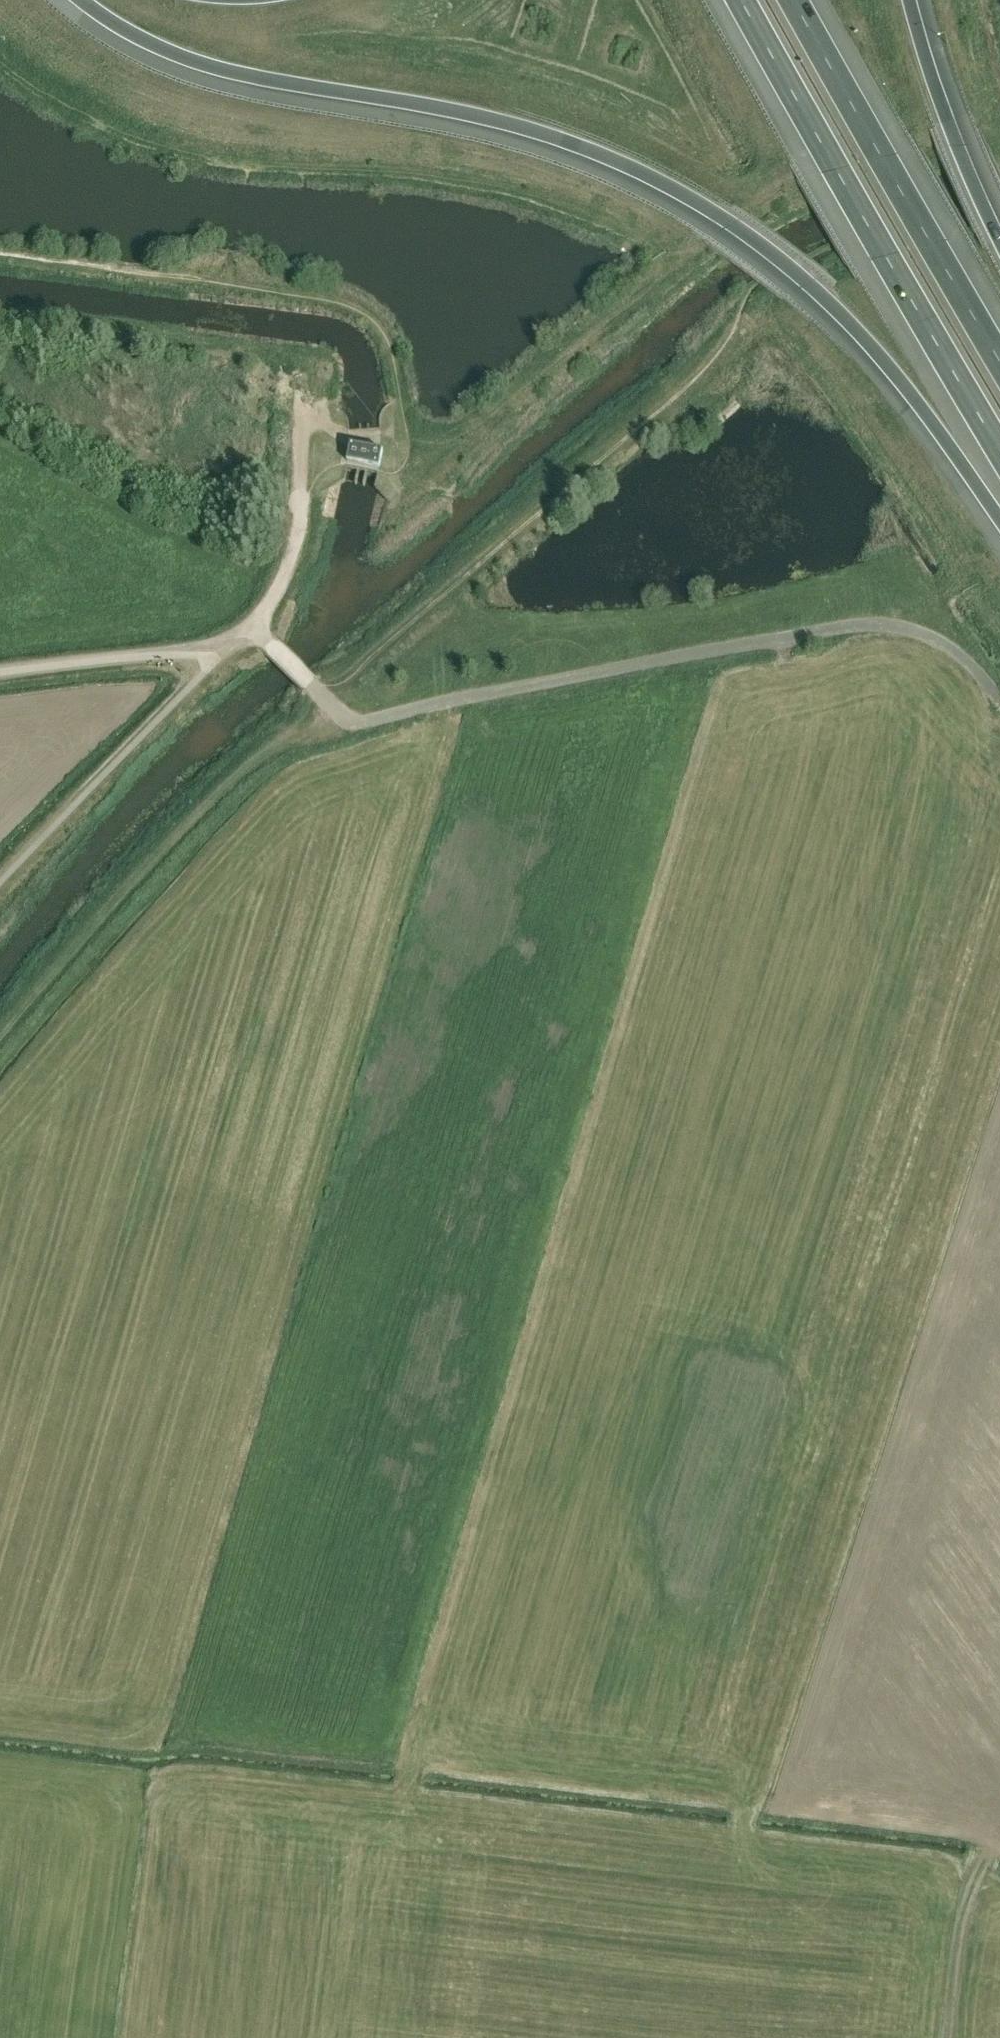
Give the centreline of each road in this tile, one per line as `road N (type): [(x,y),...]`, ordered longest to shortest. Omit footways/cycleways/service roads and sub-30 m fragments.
road 1 (motorway): [(80,0),(199,63),(504,123),(629,165),(731,223),(808,282),(886,361),(999,521)]
road 2 (unclassified): [(211,664),(252,628),(350,724),(871,625),(941,642),(999,702)]
road 3 (motorway): [(741,0),(999,446)]
road 4 (motorway): [(999,360),(793,0)]
road 5 (motorway): [(999,244),(909,0)]
road 6 (track): [(0,673),(152,655),(196,654),(211,664)]

